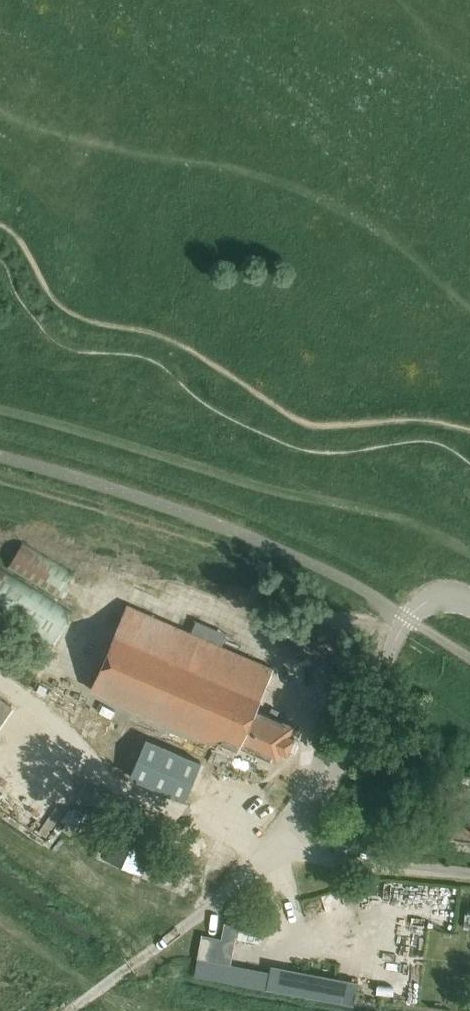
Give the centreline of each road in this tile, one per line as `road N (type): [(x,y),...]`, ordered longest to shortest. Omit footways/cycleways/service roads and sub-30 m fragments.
road 1 (track): [(469,463),(436,442),(300,452),(211,408),(148,359),(56,345),(0,263)]
road 2 (residential): [(269,853),(316,796),(410,621),(435,601),(469,610)]
road 3 (residential): [(469,873),(269,853)]

